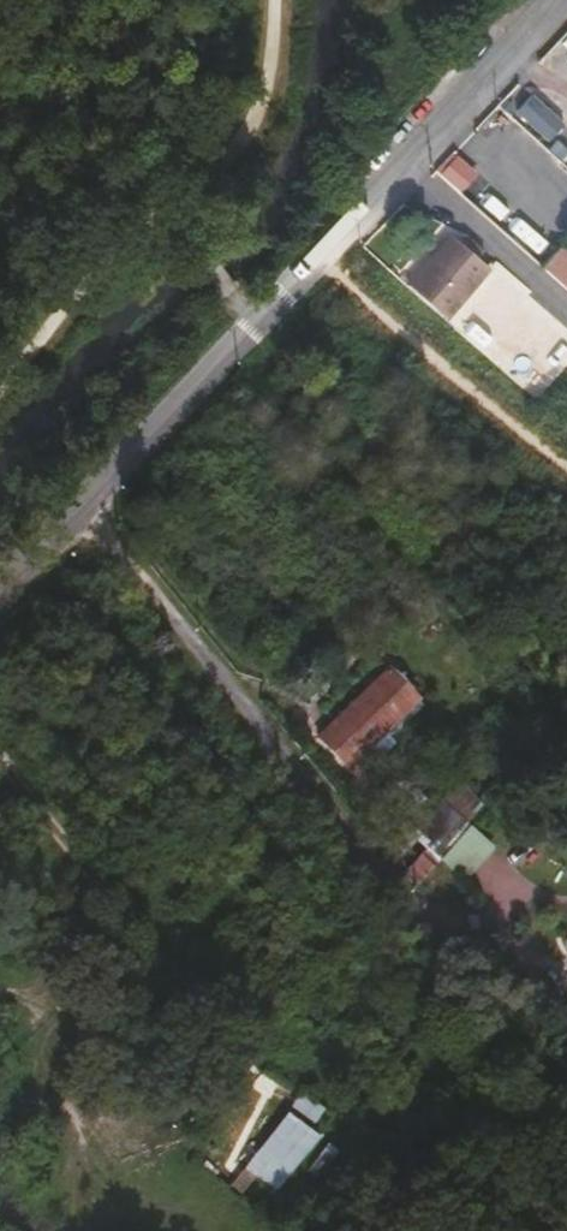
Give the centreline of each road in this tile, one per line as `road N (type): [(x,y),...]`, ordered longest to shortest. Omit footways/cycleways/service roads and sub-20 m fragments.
road 1 (residential): [(554,0),(0,574)]

